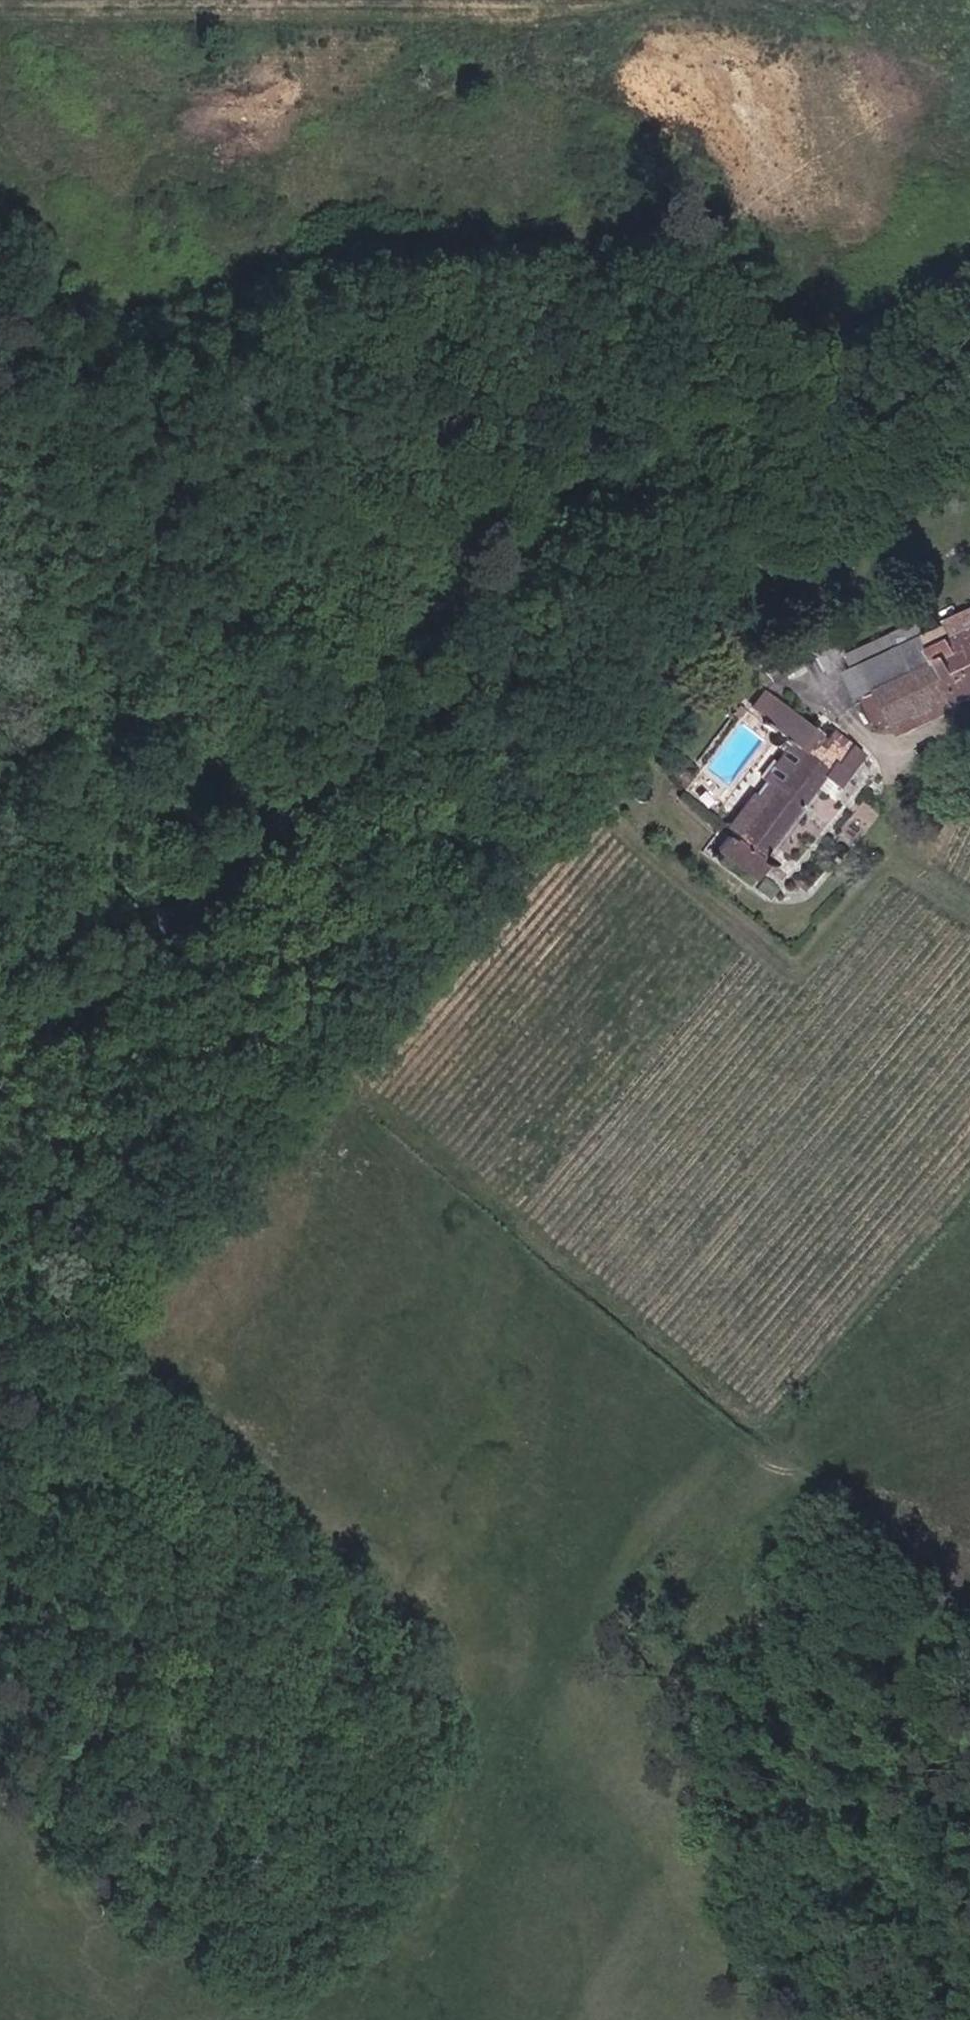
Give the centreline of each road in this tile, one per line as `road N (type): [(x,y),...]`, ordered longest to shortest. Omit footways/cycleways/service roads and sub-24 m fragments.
road 1 (tertiary): [(969,441),(738,576),(531,640),(461,679),(308,800),(201,908),(0,1085)]

